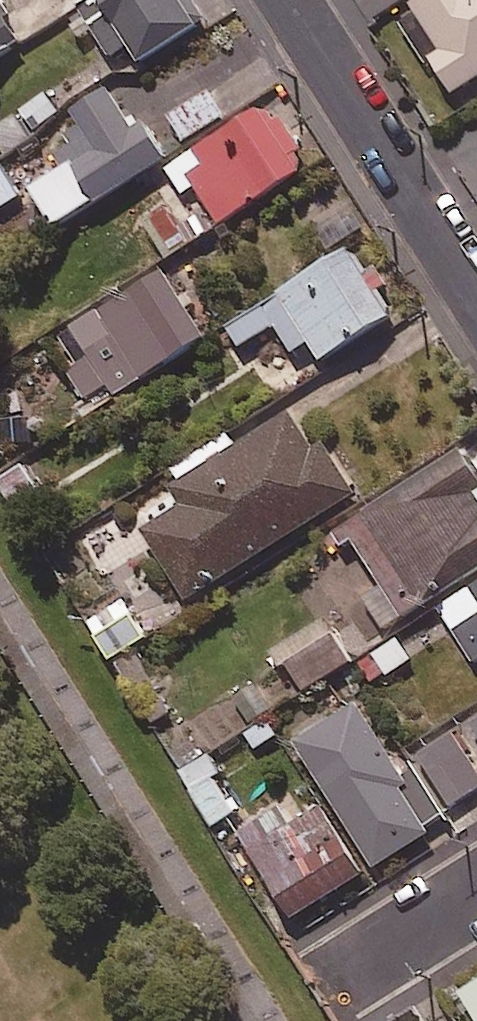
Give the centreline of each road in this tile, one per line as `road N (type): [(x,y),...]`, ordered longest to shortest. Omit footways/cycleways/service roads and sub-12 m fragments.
road 1 (tertiary): [(287,0),(476,300)]
road 2 (residential): [(476,894),(351,973)]

